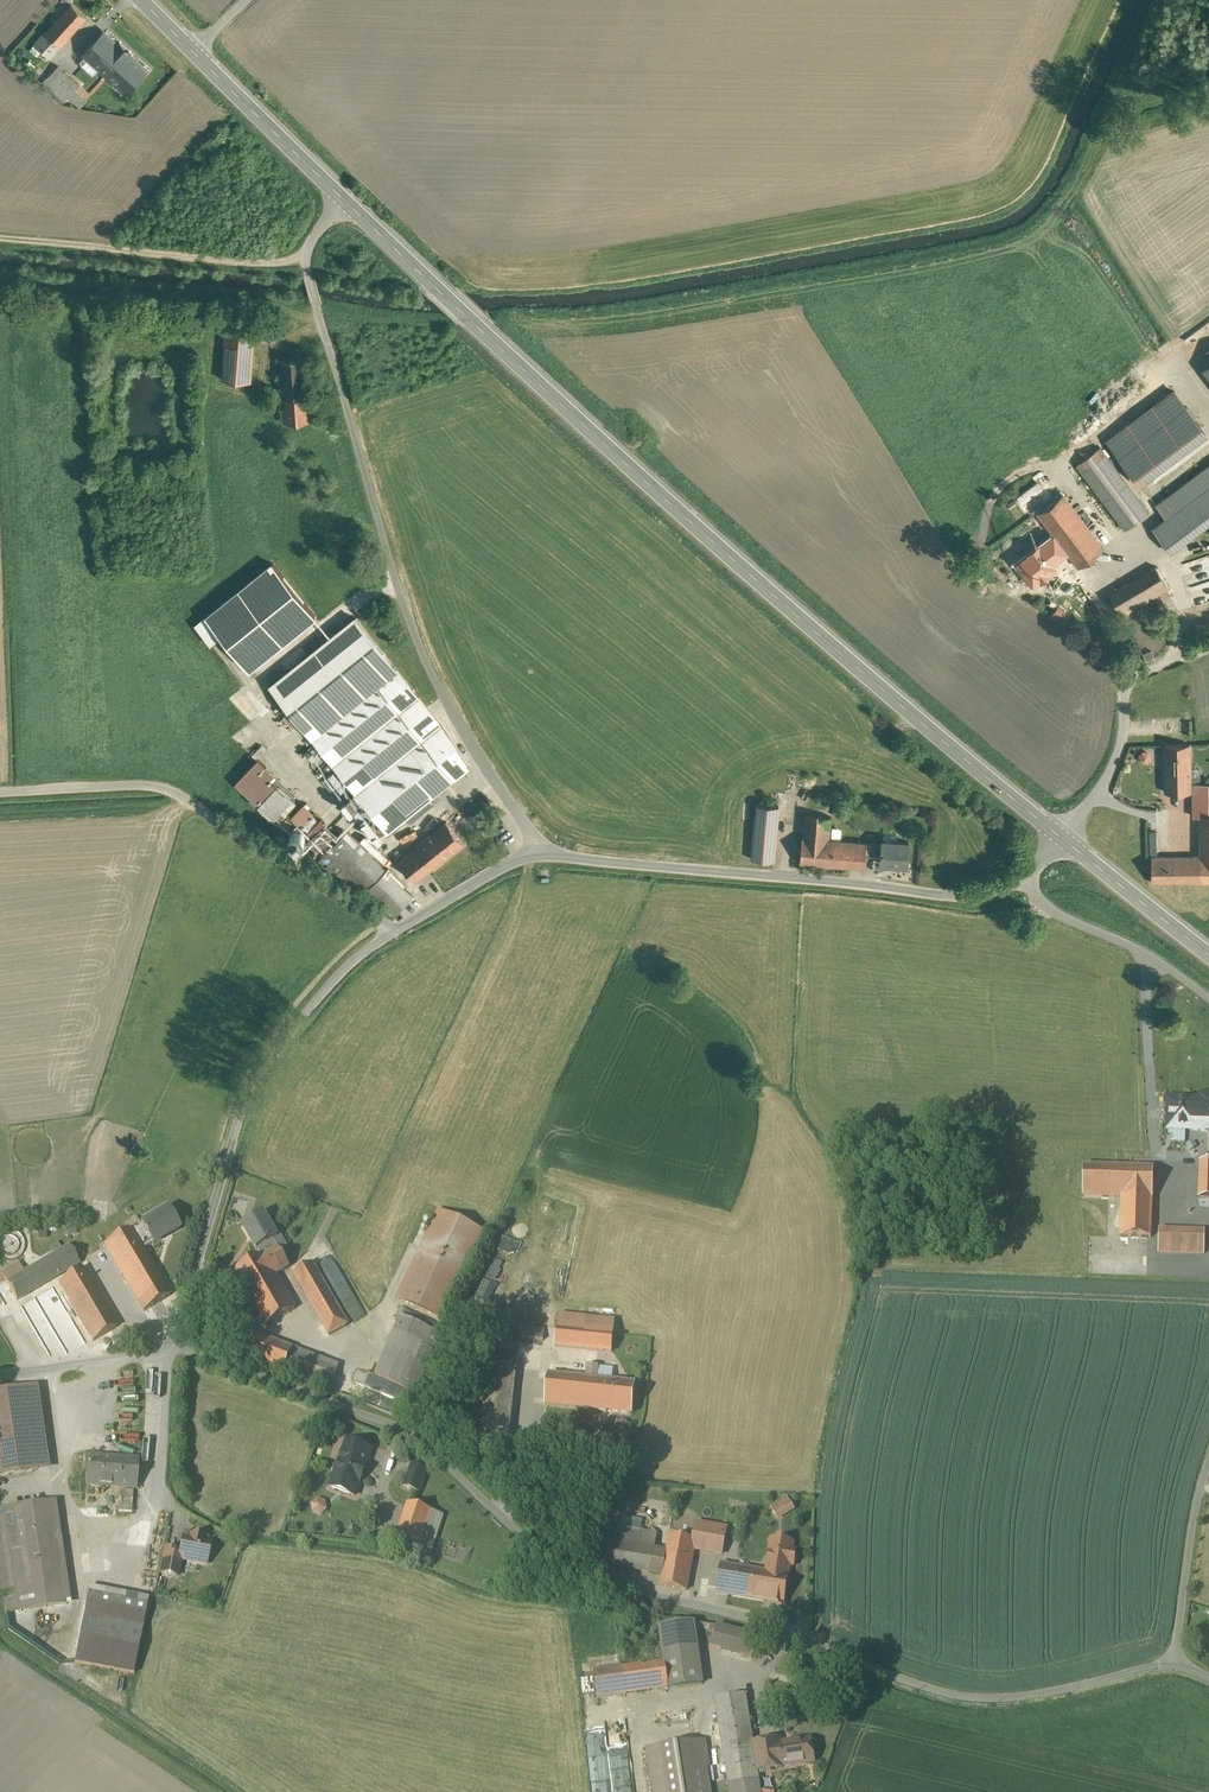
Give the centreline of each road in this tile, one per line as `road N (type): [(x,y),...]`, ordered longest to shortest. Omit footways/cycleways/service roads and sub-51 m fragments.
road 1 (unclassified): [(169,1348),(404,1431),(522,1534),(608,1587),(706,1604),(806,1637),(925,1690),(1018,1698),(1175,1667)]
road 2 (secondary): [(1062,837),(655,489),(346,201)]
road 3 (unclassified): [(540,856),(428,666),(408,615),(309,274),(311,242),(346,201)]
road 4 (unclassified): [(540,856),(952,898),(1024,877)]
road 5 (unclassified): [(396,933),(326,991),(254,1088),(169,1348)]
road 6 (unclassified): [(0,796),(125,786),(176,796),(396,933)]
road 7 (track): [(308,256),(280,265),(0,245)]
road 8 (unclassified): [(1208,648),(1124,682),(1126,716),(1111,769),(1062,837)]
road 9 (unclassified): [(1208,999),(1152,958),(1052,911),(1024,877)]
road 10 (secondary): [(346,201),(192,50)]
road 11 (unclassified): [(1175,1667),(1208,1457)]
road 12 (secondary): [(1208,956),(1062,837)]
road 13 (unclassified): [(0,1373),(169,1348)]
road 14 (unclassified): [(396,933),(503,869),(540,856)]

